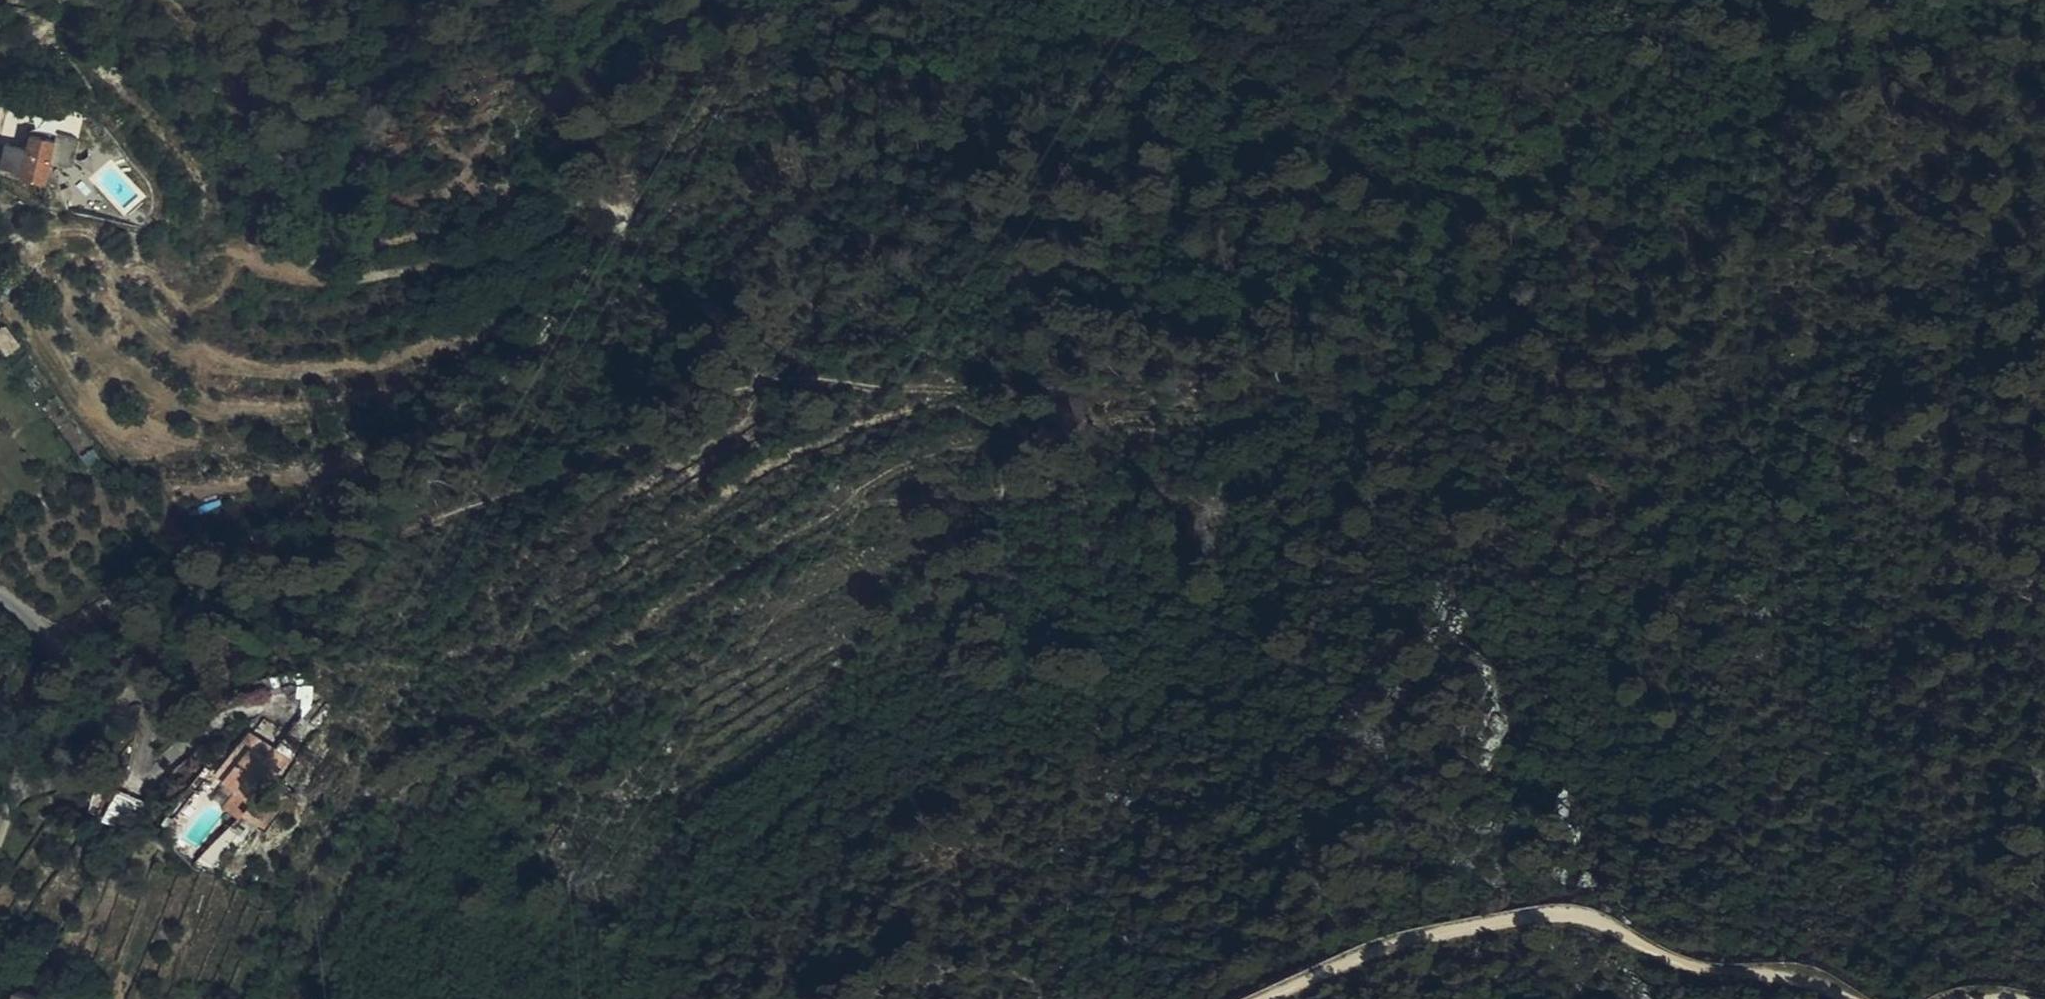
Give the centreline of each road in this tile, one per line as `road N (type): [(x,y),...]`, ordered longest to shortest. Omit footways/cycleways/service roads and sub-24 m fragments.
road 1 (track): [(1842,998),(1778,975),(1704,974),(1584,916),(1543,915),(1419,935),(1274,998)]
road 2 (residential): [(0,595),(46,636),(60,679),(0,833)]

